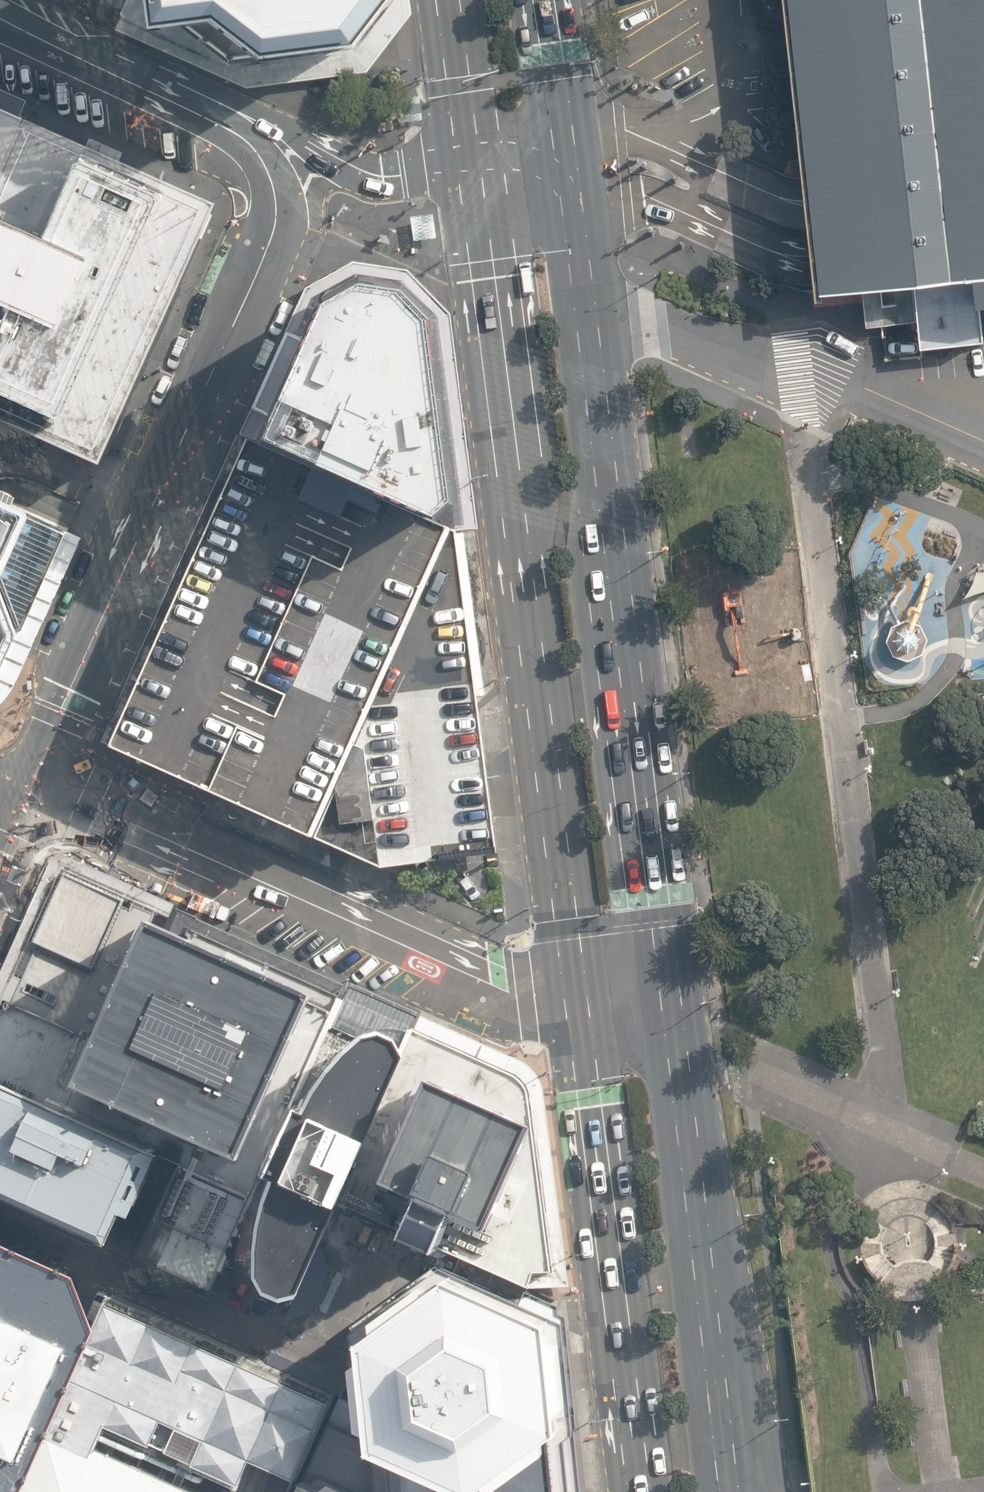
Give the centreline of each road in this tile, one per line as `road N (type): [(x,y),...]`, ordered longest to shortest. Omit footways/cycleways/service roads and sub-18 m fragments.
road 1 (primary): [(566,143),(680,1044)]
road 2 (primary): [(569,1007),(472,155)]
road 3 (secondary): [(182,103),(258,157),(276,207),(273,233),(31,782)]
road 4 (unclassified): [(31,782),(569,1007)]
road 5 (primary): [(632,1491),(569,1007)]
road 6 (primary): [(680,1044),(727,1491)]
road 7 (secondary): [(182,103),(257,121),(384,176),(472,155)]
road 8 (secondary): [(0,20),(182,103)]
road 9 (primary): [(472,155),(450,0)]
road 10 (primary): [(545,0),(566,143)]

